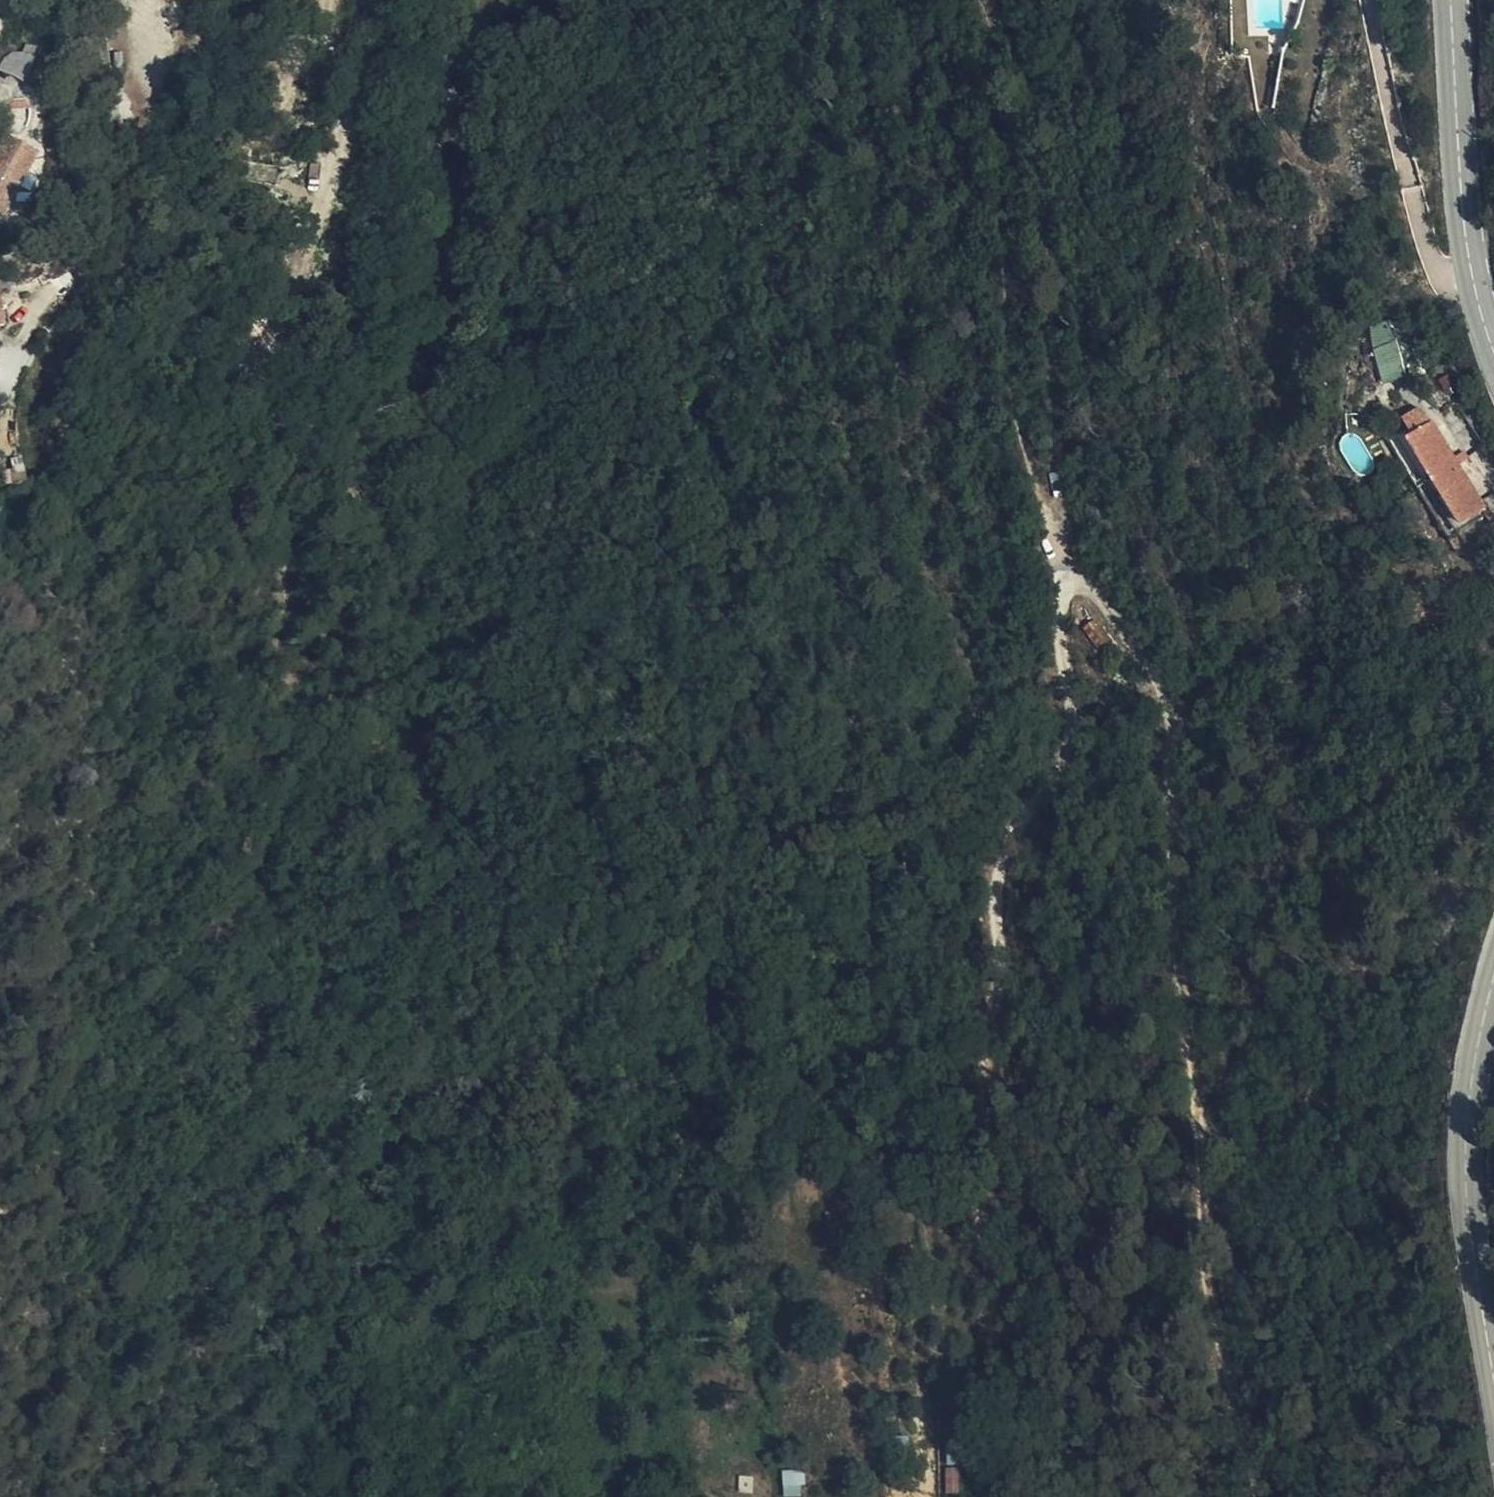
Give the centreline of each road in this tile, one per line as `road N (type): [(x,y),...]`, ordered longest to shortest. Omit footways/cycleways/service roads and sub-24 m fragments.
road 1 (track): [(75,0),(106,183),(120,212),(141,206),(164,162),(193,130),(201,133),(207,178),(194,357),(208,453),(251,572),(252,625),(234,687),(244,762),(224,861),(226,928),(252,1050),(246,1071)]
road 2 (tertiary): [(1493,979),(1464,1146),(1493,1374)]
road 3 (tertiary): [(1455,0),(1470,240),(1493,353)]

